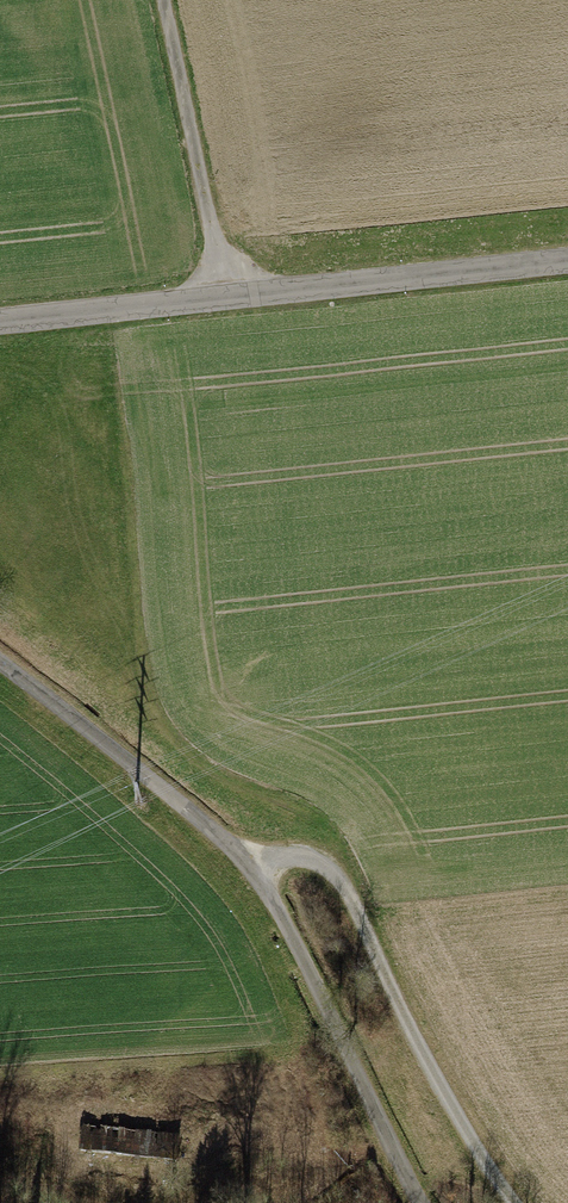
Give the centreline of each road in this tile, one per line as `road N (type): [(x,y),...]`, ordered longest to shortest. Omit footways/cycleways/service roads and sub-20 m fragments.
road 1 (unclassified): [(435,1202),(231,841),(0,666)]
road 2 (secondary): [(0,324),(567,259)]
road 3 (track): [(251,867),(297,856),(328,867),(452,1109),(512,1202)]
road 4 (track): [(163,0),(227,298)]

